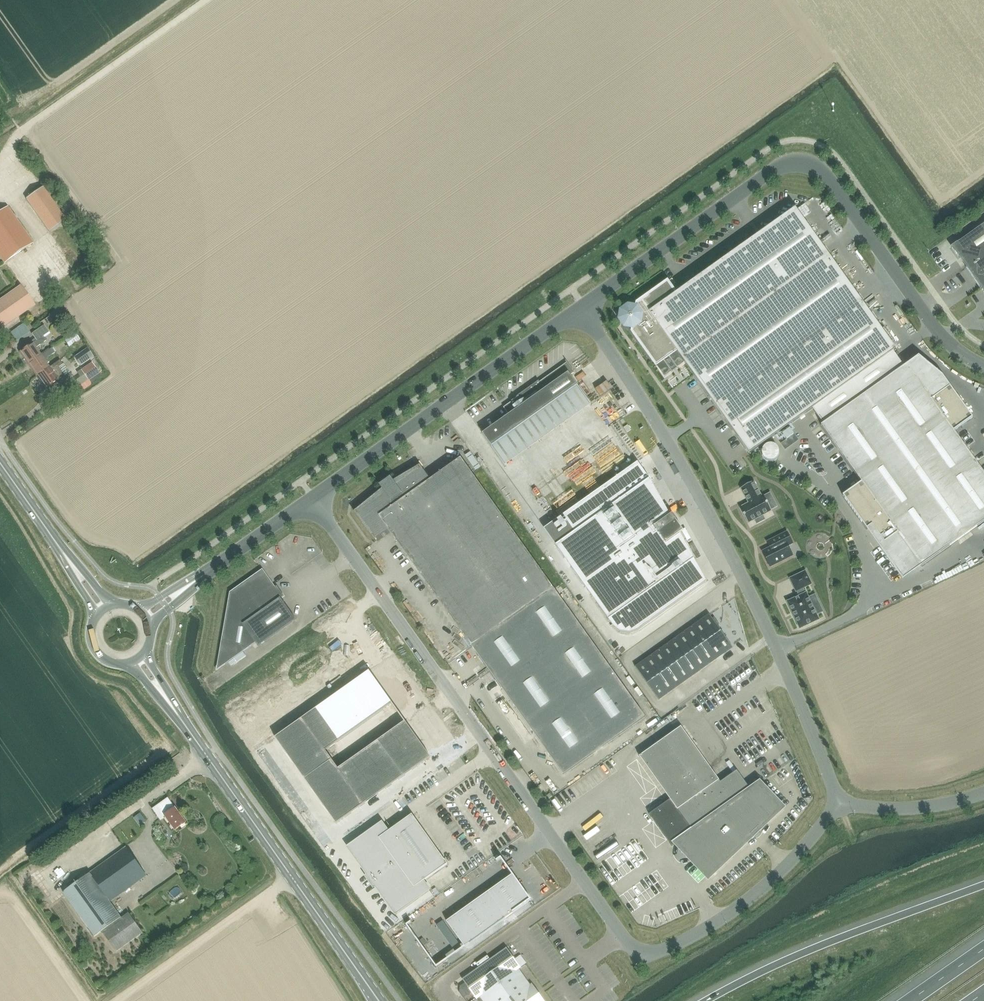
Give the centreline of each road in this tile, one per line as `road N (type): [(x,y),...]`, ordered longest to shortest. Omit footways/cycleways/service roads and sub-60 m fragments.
road 1 (unclassified): [(311,498),(639,958),(745,902),(839,802)]
road 2 (unclassified): [(839,802),(731,556),(581,307)]
road 3 (unclassified): [(311,498),(581,307)]
road 4 (primary): [(354,968),(178,716)]
road 5 (motorway): [(983,885),(807,952),(707,1000)]
road 6 (unclassified): [(983,367),(944,339),(832,183),(804,163)]
road 7 (unclassified): [(581,307),(772,171),(804,163)]
road 8 (track): [(0,161),(17,135),(206,0)]
road 9 (track): [(117,1000),(292,879)]
road 10 (unclassified): [(839,802),(911,808),(983,793)]
road 11 (unclassified): [(203,576),(311,498)]

